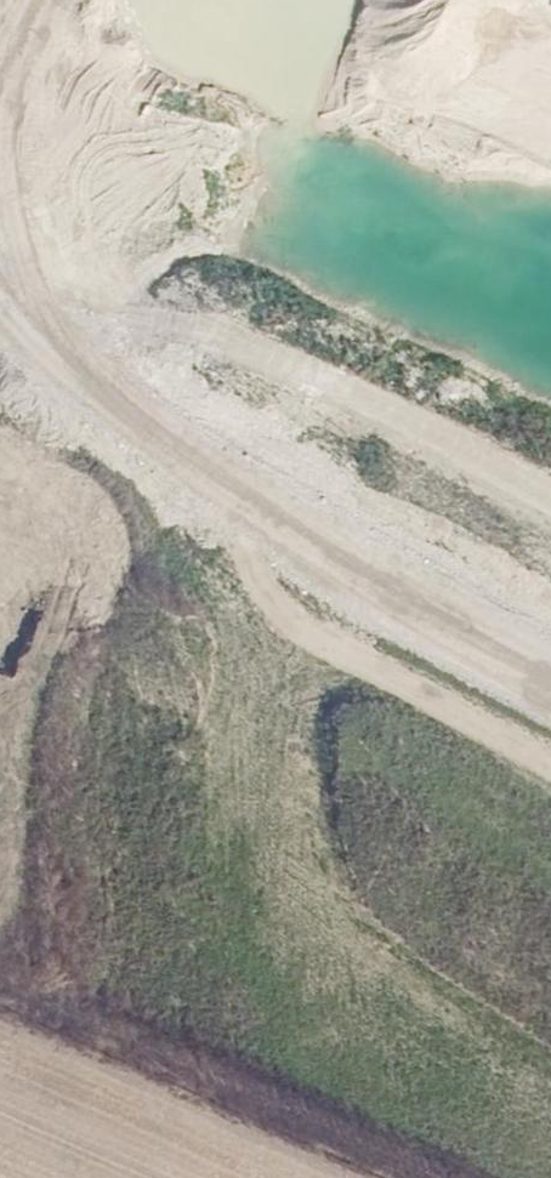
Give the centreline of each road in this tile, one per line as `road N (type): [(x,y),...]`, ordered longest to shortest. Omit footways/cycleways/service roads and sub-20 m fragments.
road 1 (primary): [(0,538),(322,774),(550,963)]
road 2 (primary): [(550,895),(384,754),(0,471)]

